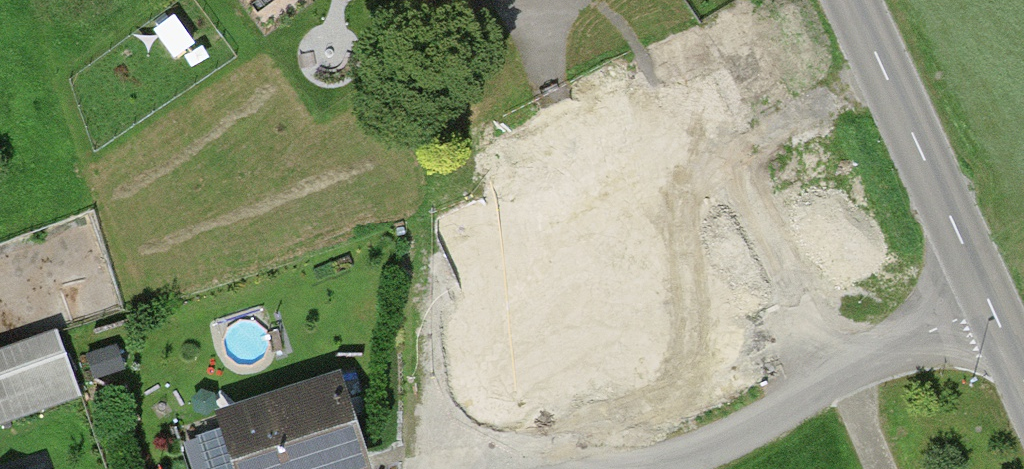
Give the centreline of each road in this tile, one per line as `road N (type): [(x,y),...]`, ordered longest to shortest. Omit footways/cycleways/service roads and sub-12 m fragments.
road 1 (residential): [(634,468),(718,449),(989,301)]
road 2 (tertiary): [(850,0),(989,301)]

